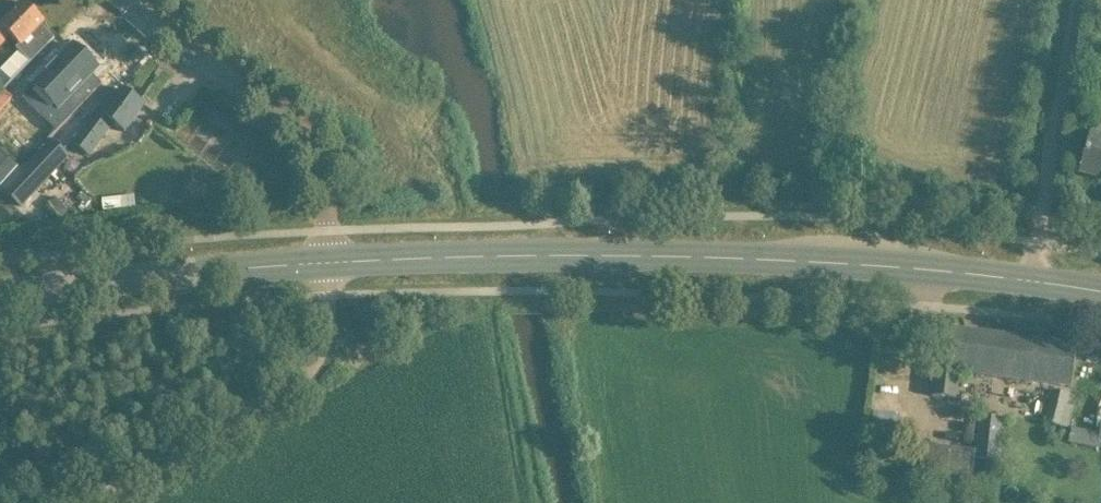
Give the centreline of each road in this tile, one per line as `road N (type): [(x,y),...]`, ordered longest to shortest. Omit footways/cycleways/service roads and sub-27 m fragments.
road 1 (tertiary): [(1100,295),(828,262),(325,267)]
road 2 (unclassified): [(73,502),(270,406),(306,373),(323,345),(325,267)]
road 3 (unclassified): [(325,267),(316,173),(296,134),(177,54),(116,0)]
road 4 (tertiary): [(325,267),(0,295)]
road 5 (track): [(1077,0),(1039,244)]

